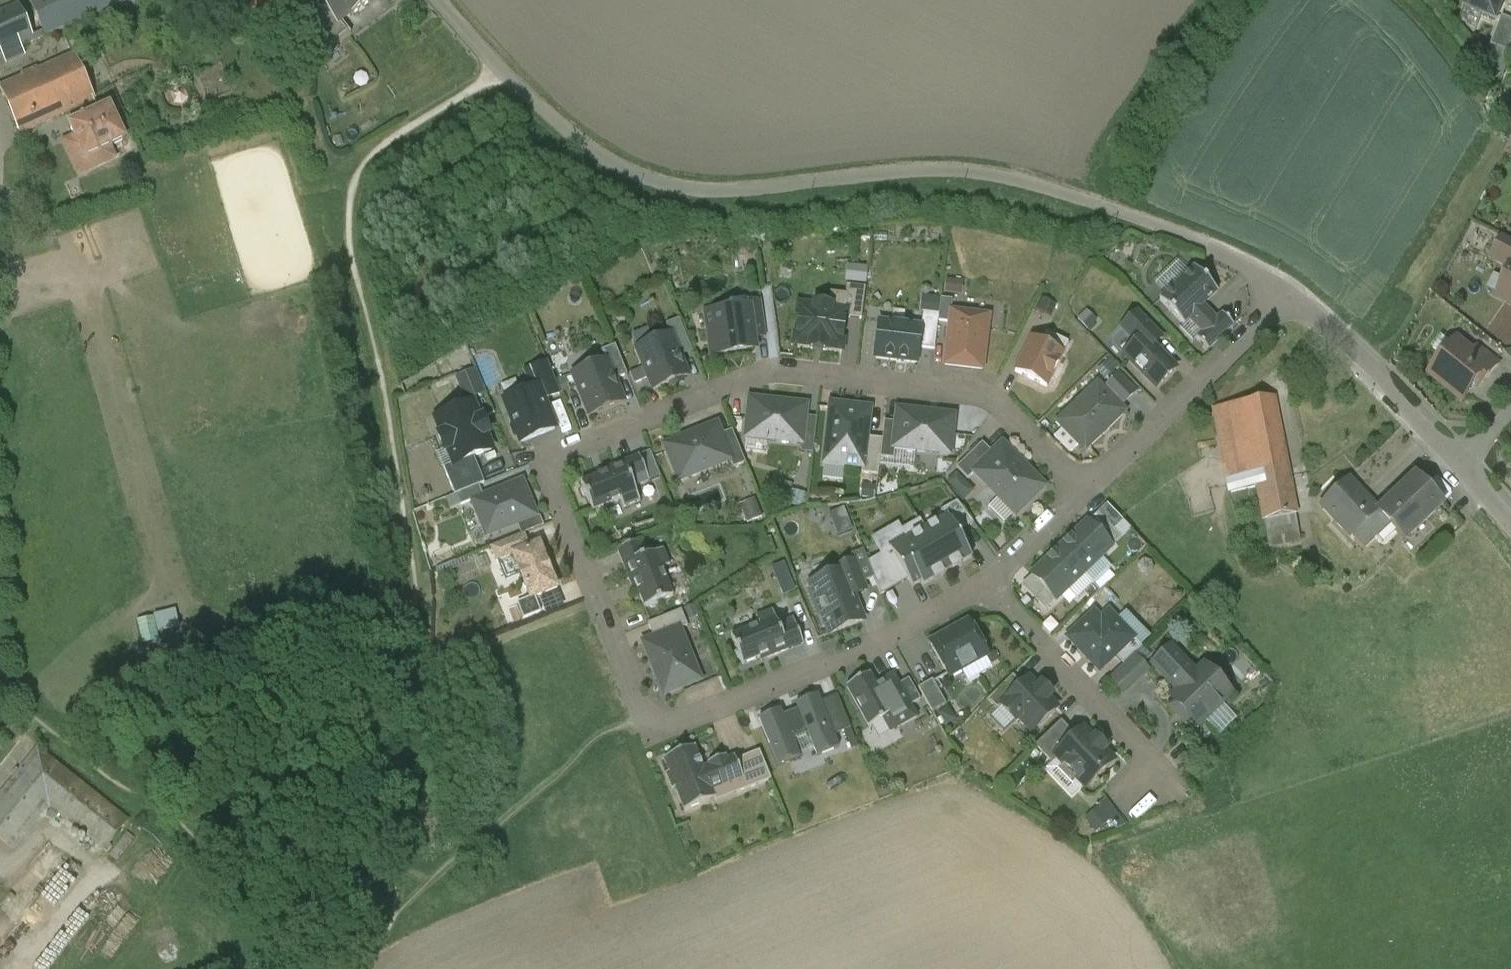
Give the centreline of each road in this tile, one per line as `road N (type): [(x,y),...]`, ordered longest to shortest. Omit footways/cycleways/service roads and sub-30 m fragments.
road 1 (residential): [(986,588),(899,634),(663,727),(639,708),(554,490),(553,465),(777,369),(1004,401),(1086,491)]
road 2 (residential): [(501,66),(485,84),(356,159),(341,182),(346,240),(418,576),(394,915),(378,944),(339,968)]
road 3 (unclassified): [(501,66),(575,142),(645,181),(718,196),(889,174),(973,173),(1153,225)]
road 4 (residential): [(334,968),(10,698),(10,686)]
road 5 (residential): [(1290,293),(1086,491)]
road 6 (residential): [(986,588),(1157,767)]
road 7 (residential): [(1469,462),(1290,293)]
road 8 (residential): [(1153,225),(1290,293)]
road 9 (residential): [(1086,491),(986,588)]

